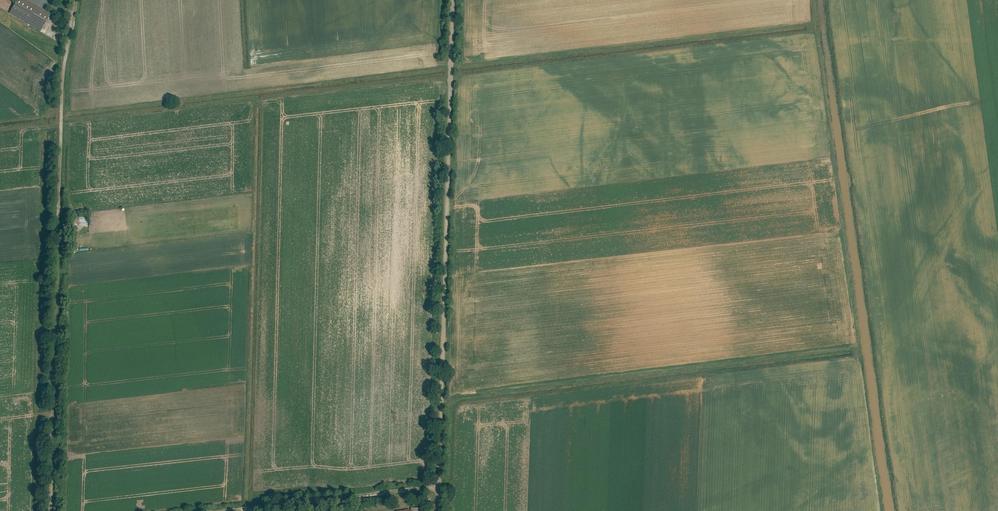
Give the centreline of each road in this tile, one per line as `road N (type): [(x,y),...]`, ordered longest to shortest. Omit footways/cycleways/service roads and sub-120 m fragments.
road 1 (track): [(49,510),(59,84),(70,0)]
road 2 (unclassified): [(435,510),(449,0)]
road 3 (track): [(196,510),(435,485)]

